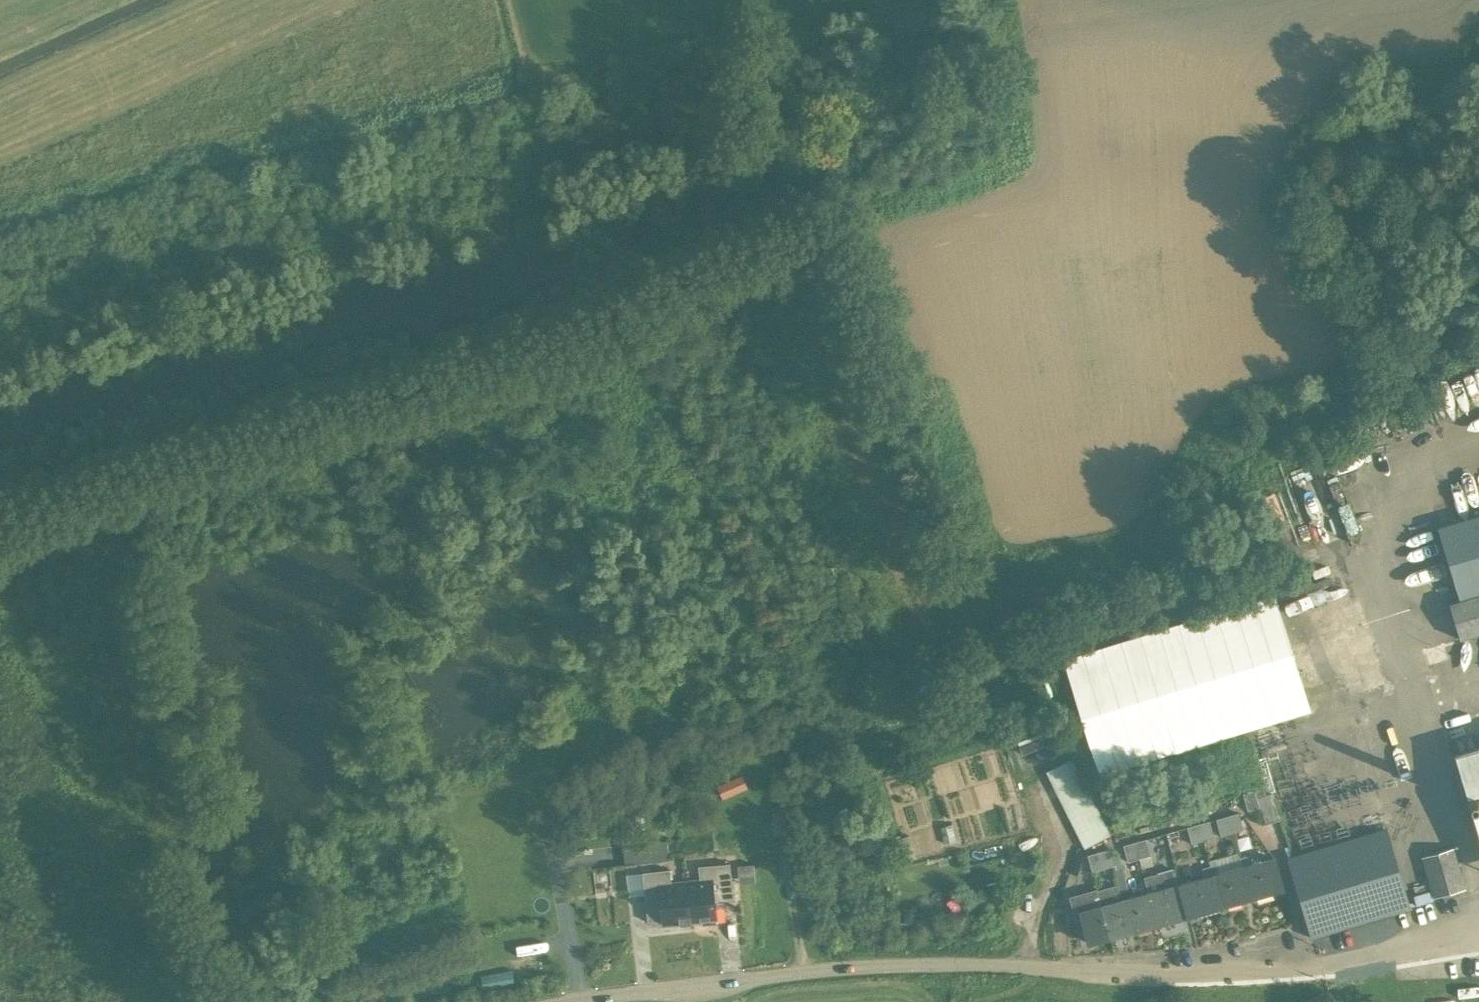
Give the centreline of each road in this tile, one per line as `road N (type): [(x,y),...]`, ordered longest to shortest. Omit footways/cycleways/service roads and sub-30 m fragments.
road 1 (unclassified): [(579,1001),(844,968),(1204,975),(1323,968)]

